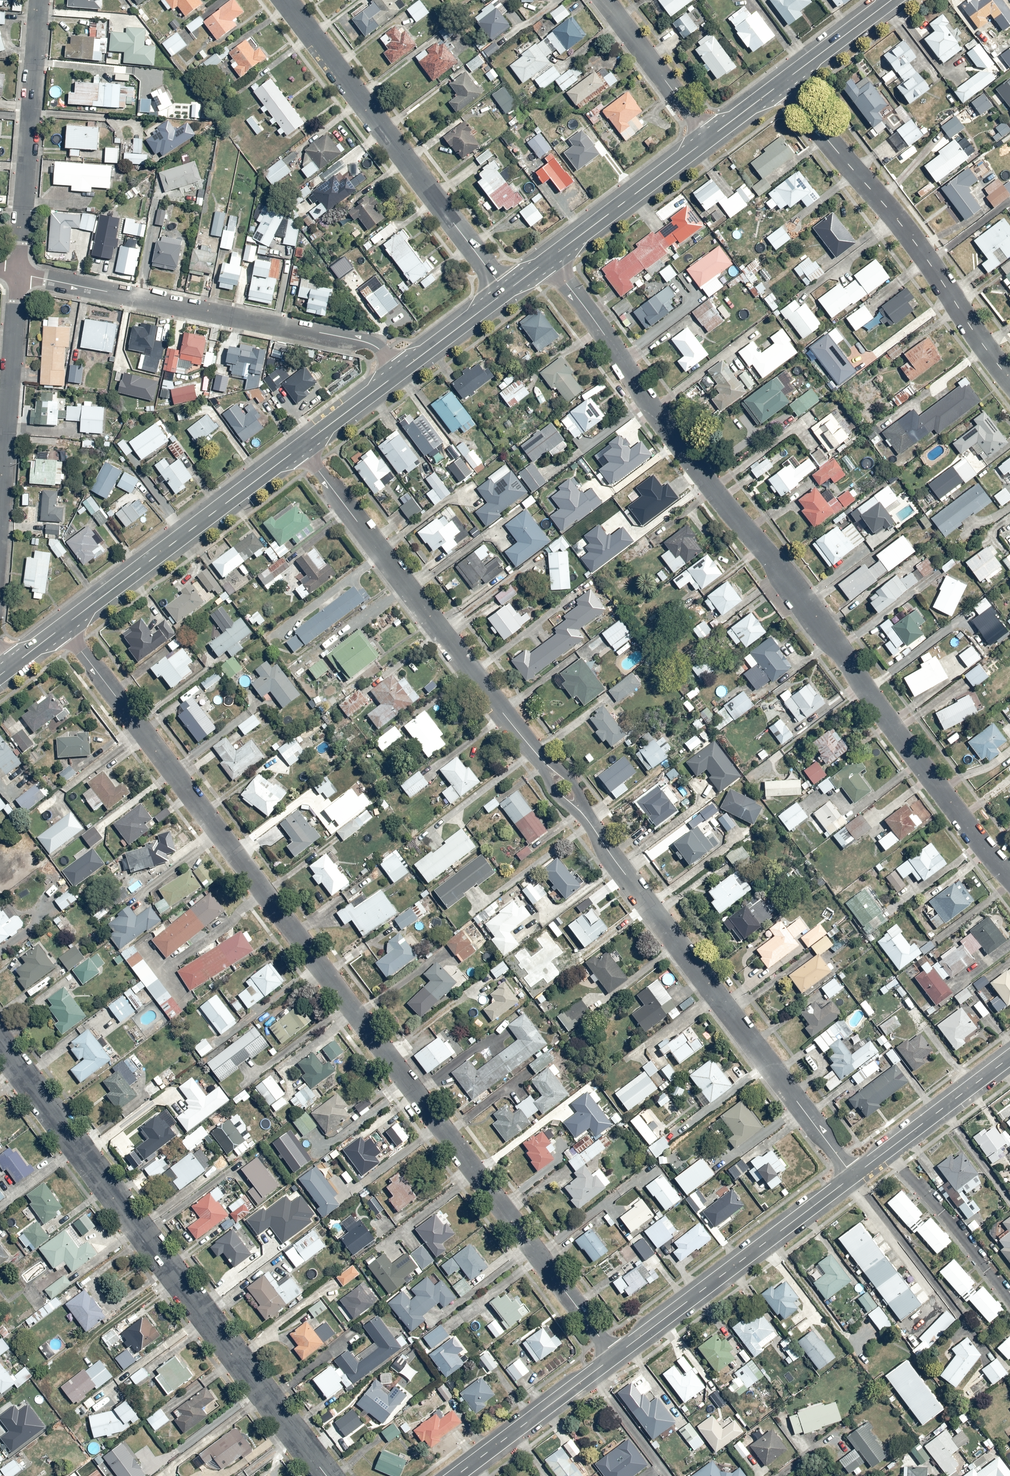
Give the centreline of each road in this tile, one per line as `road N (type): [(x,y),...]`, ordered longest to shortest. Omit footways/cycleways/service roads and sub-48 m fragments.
road 1 (residential): [(615,1357),(63,627)]
road 2 (residential): [(300,447),(854,1175)]
road 3 (residential): [(549,259),(1009,877)]
road 4 (residential): [(0,1049),(327,1475)]
road 5 (residential): [(399,373),(360,341),(18,274)]
road 6 (residential): [(783,82),(1009,387)]
road 7 (residential): [(507,291),(281,0)]
road 8 (residential): [(615,1357),(854,1175)]
road 9 (tertiary): [(300,447),(63,627)]
road 10 (residential): [(18,274),(41,0)]
road 11 (residential): [(0,494),(18,274)]
road 12 (tertiary): [(708,139),(549,259)]
road 13 (residential): [(457,1475),(615,1357)]
road 14 (residential): [(854,1175),(1009,1058)]
road 15 (residential): [(601,0),(708,139)]
road 16 (tertiary): [(892,0),(783,82)]
road 17 (tertiary): [(507,291),(399,373)]
road 18 (tertiary): [(399,373),(300,447)]

